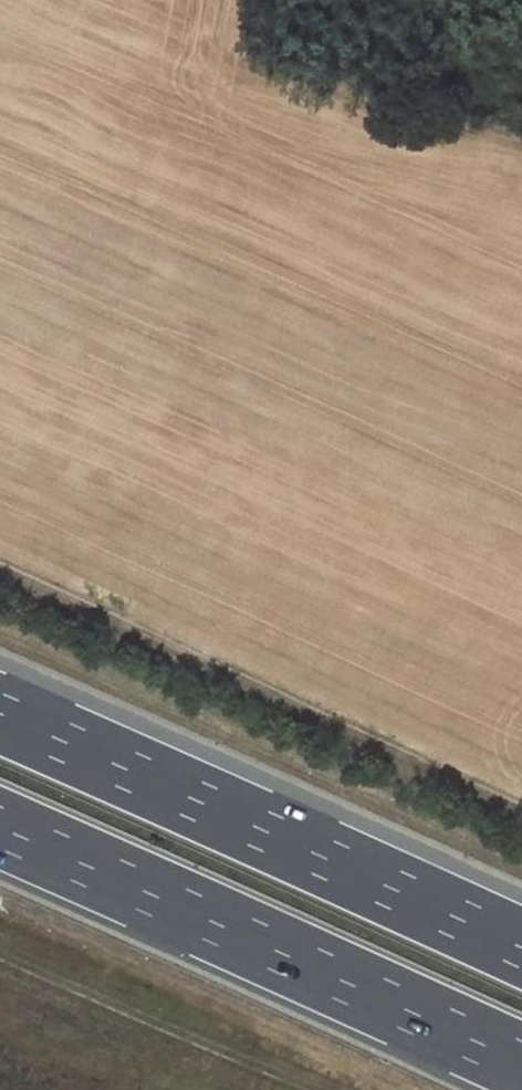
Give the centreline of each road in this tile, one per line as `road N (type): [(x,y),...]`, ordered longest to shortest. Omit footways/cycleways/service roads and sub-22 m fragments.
road 1 (track): [(0,563),(521,799)]
road 2 (motorway): [(521,947),(0,712)]
road 3 (motorway): [(0,829),(521,1064)]
road 4 (track): [(0,952),(313,1089)]

